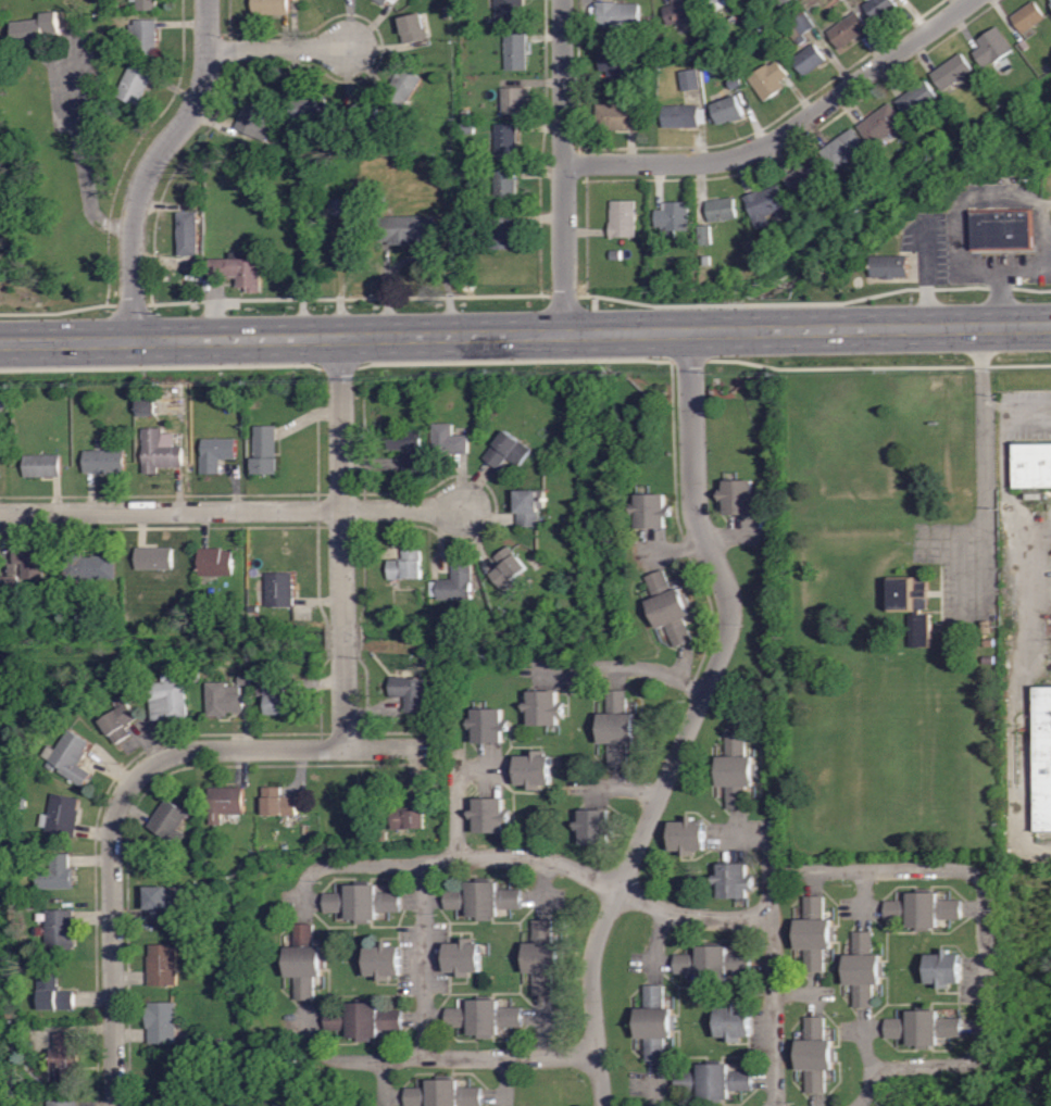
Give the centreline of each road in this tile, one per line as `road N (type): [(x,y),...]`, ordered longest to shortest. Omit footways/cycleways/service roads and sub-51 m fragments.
road 1 (secondary): [(0,348),(1050,329)]
road 2 (residential): [(688,338),(693,514),(724,587),(728,625),(593,944),(589,982),(603,1105)]
road 3 (residential): [(114,1105),(112,835),(118,805),(140,775),(172,755),(201,750),(439,749)]
road 4 (residential): [(857,1105),(884,1069),(955,1065),(980,1048),(987,1031),(985,890),(960,869),(767,871)]
road 5 (residential): [(0,512),(462,508)]
road 6 (residential): [(563,162),(701,161),(764,147),(971,0)]
road 7 (residential): [(345,749),(337,342)]
road 8 (residential): [(133,345),(135,206),(151,163),(198,101),(207,73),(207,0)]
road 9 (residential): [(566,340),(562,0)]
road 10 (residential): [(617,890),(563,865),(510,857),(325,865),(303,885)]
road 11 (residential): [(598,1055),(341,1060),(315,1052),(306,1034)]
road 12 (residential): [(438,863),(424,881),(425,1059)]
road 13 (residential): [(770,917),(777,1105)]
road 14 (residential): [(703,692),(642,667),(527,670)]
road 15 (residential): [(617,890),(687,917),(770,917)]
road 16 (residential): [(208,50),(355,47)]
road 17 (residential): [(770,917),(766,832),(709,834)]

